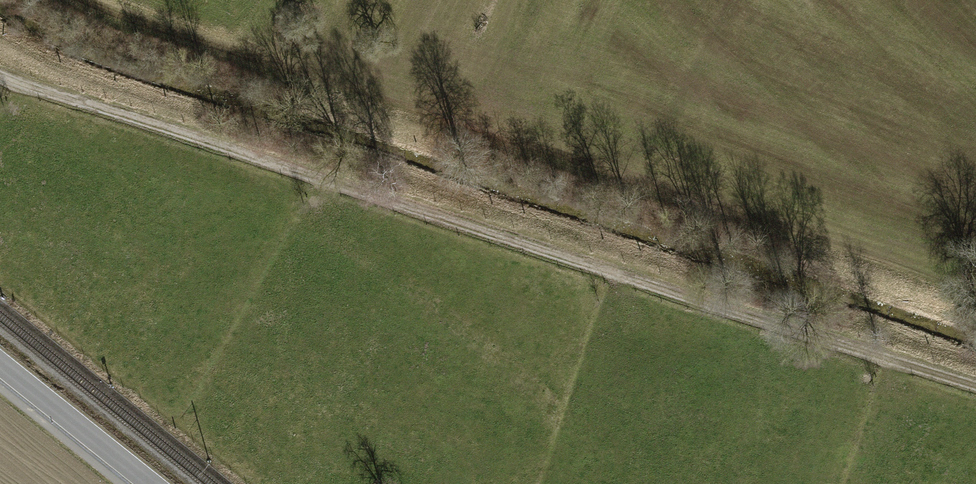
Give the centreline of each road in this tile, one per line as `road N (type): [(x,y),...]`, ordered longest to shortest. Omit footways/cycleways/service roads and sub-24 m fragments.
road 1 (track): [(0,77),(975,387)]
road 2 (track): [(86,0),(975,292)]
road 3 (tertiary): [(0,363),(153,483)]

